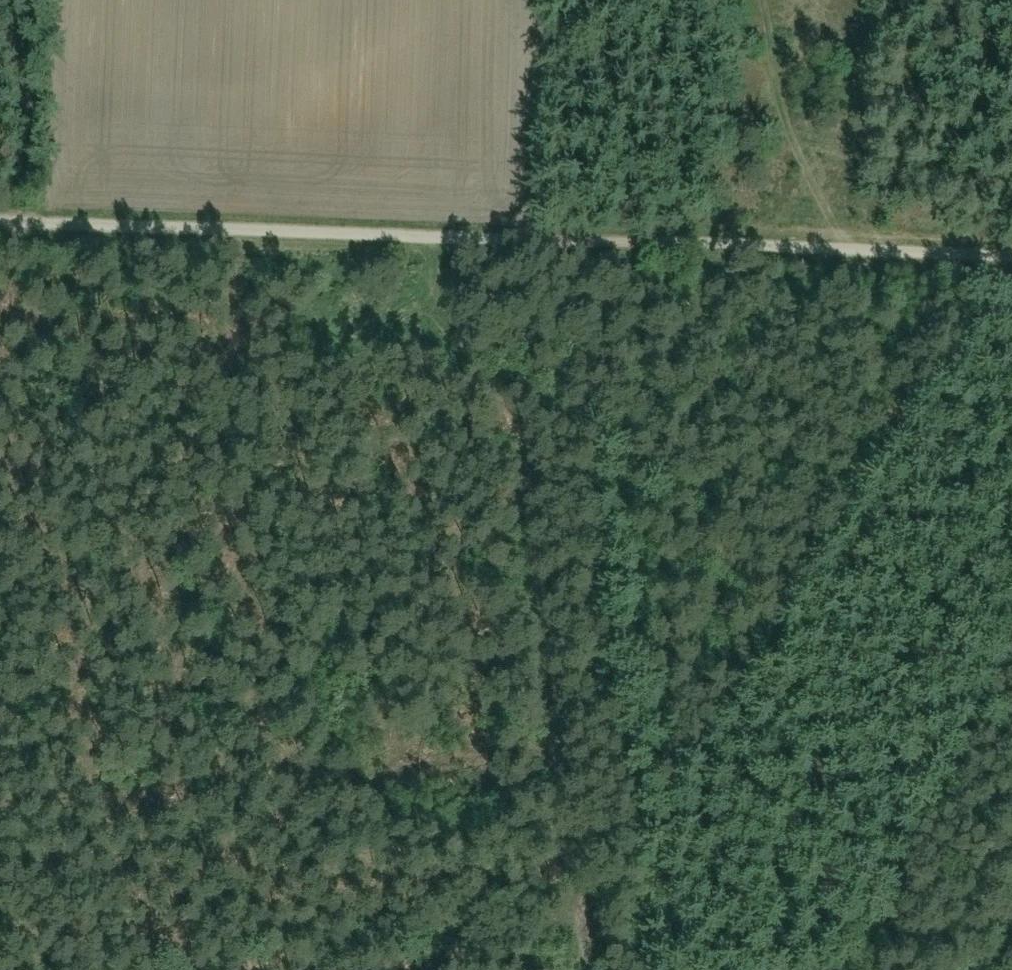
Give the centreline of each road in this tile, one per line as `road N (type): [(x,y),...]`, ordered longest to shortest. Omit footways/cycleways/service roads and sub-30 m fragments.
road 1 (track): [(1011,246),(851,236),(425,241),(0,221)]

